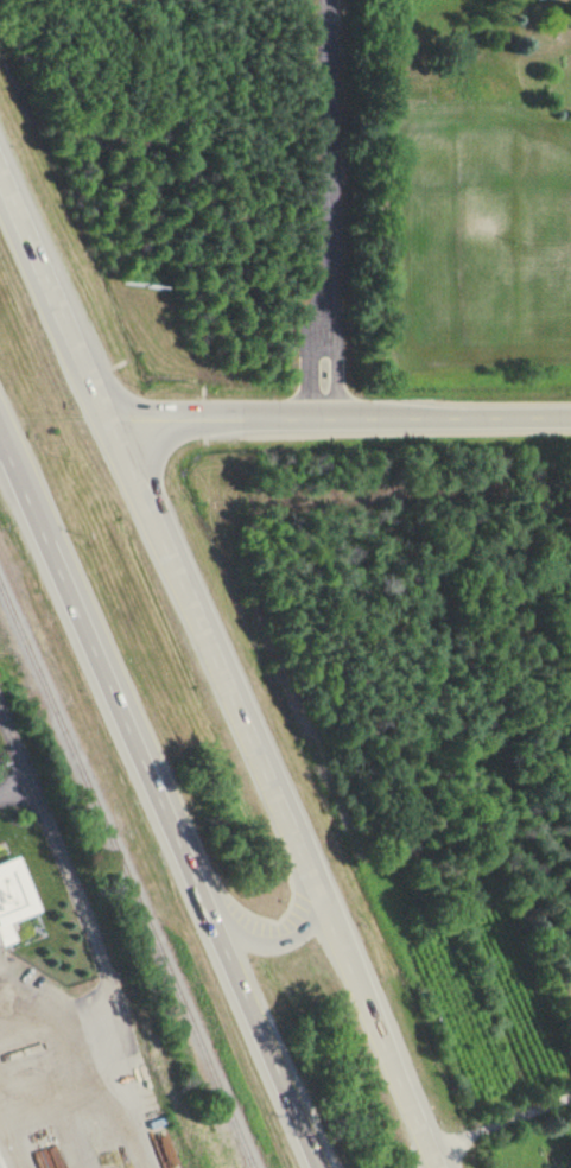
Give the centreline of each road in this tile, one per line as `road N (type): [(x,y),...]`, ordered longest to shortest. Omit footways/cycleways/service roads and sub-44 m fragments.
road 1 (trunk): [(435,1167),(0,177)]
road 2 (trunk): [(0,443),(323,1167)]
road 3 (tertiary): [(570,417),(106,420)]

